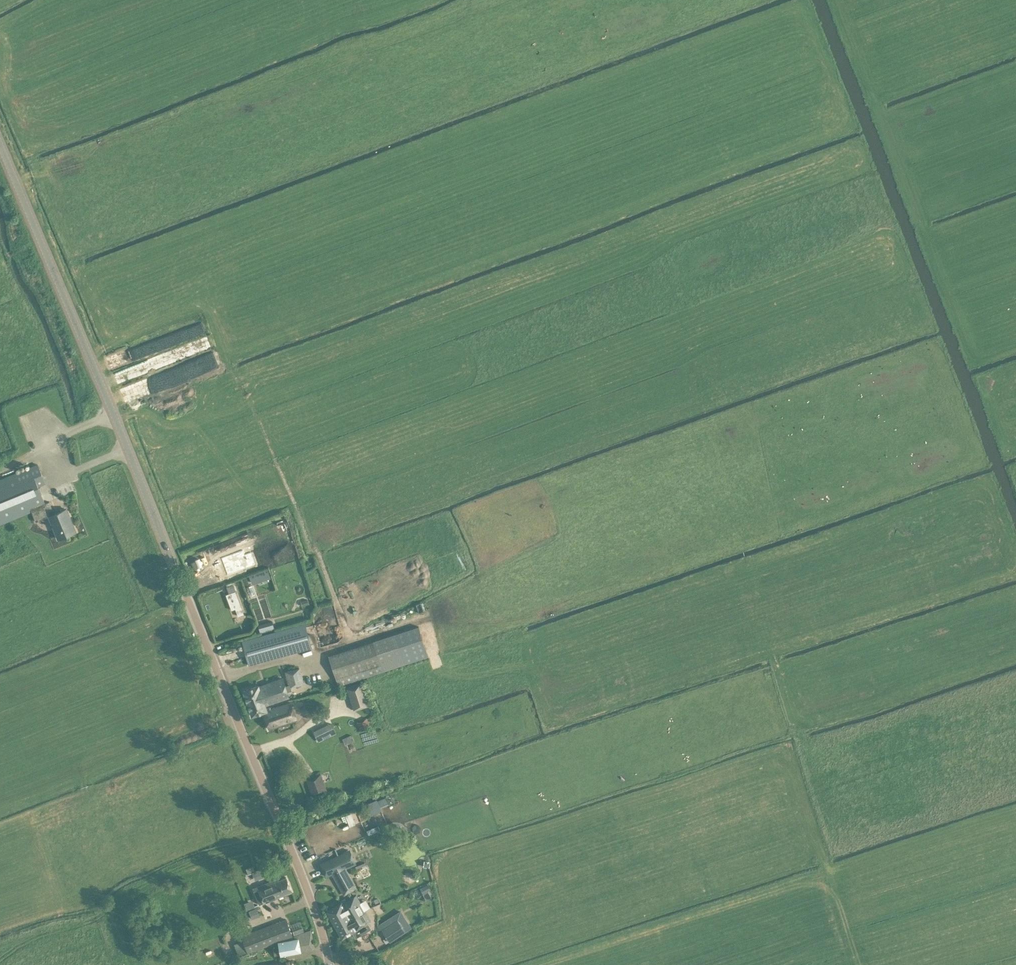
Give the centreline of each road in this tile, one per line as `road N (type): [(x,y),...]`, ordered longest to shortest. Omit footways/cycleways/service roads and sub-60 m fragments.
road 1 (tertiary): [(329,964),(317,915),(0,144)]

